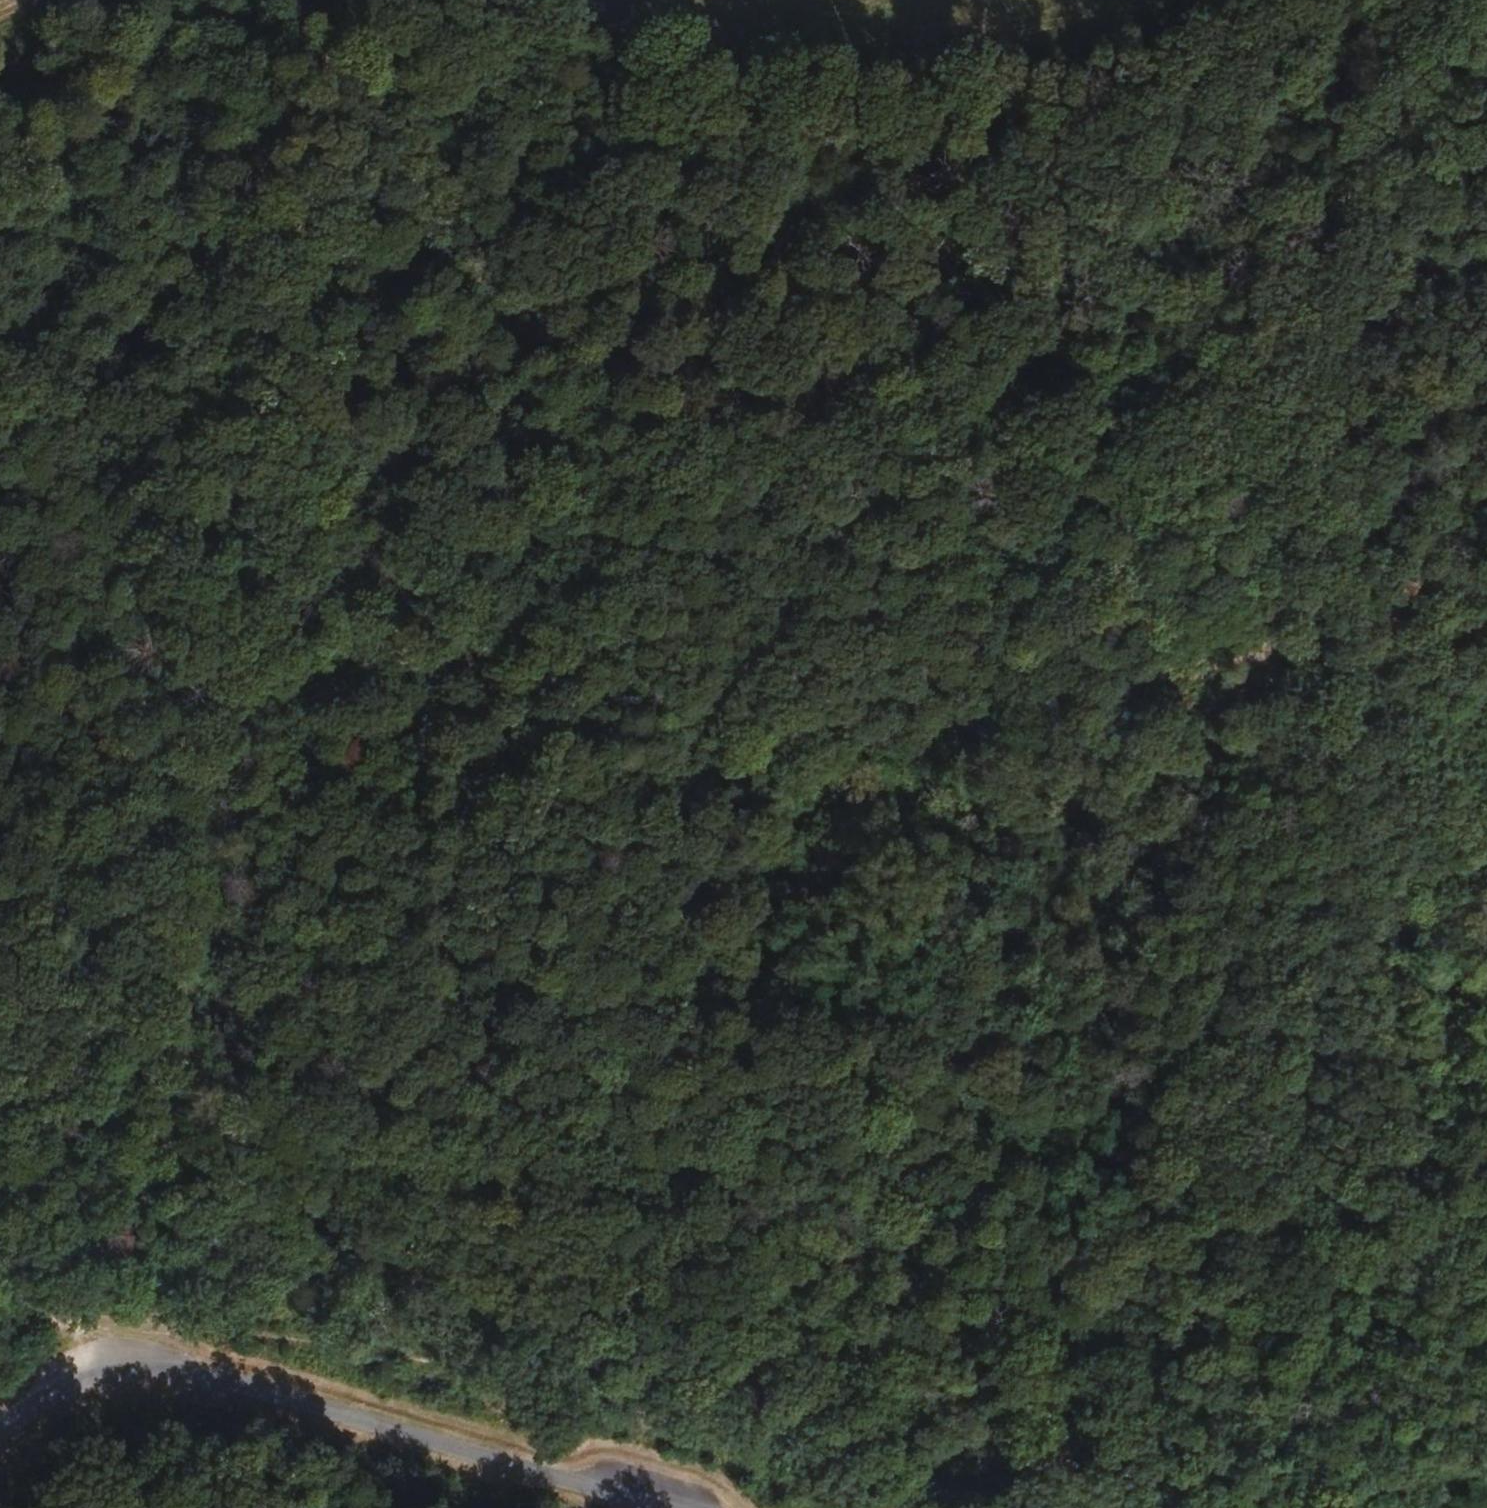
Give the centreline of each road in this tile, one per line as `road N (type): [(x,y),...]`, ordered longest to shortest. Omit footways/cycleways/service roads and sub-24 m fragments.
road 1 (unclassified): [(675,1507),(179,1368),(127,1363),(78,1372),(0,1438)]
road 2 (track): [(127,1363),(59,1314),(0,1301)]

